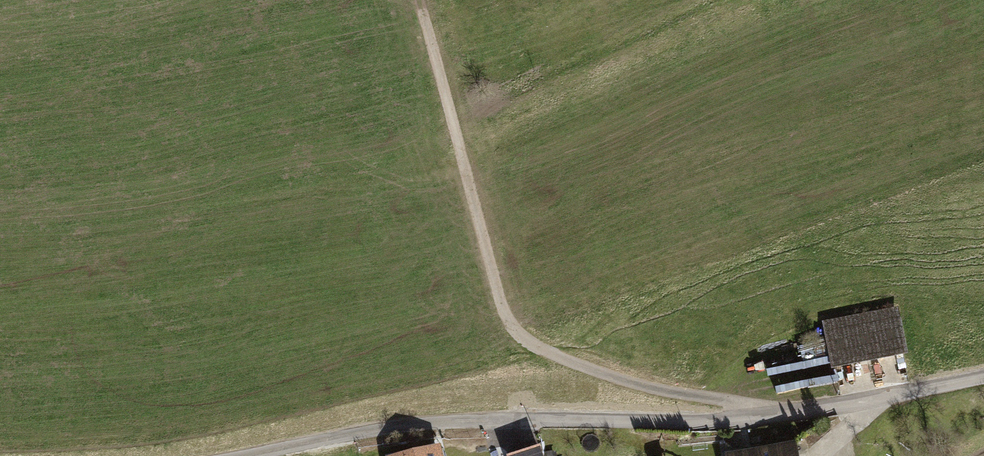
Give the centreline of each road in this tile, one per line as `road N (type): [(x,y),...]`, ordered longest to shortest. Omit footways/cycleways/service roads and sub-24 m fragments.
road 1 (unclassified): [(983,378),(751,419),(411,428),(256,455)]
road 2 (track): [(751,419),(716,399),(655,391),(552,359),(505,326),(420,16)]

